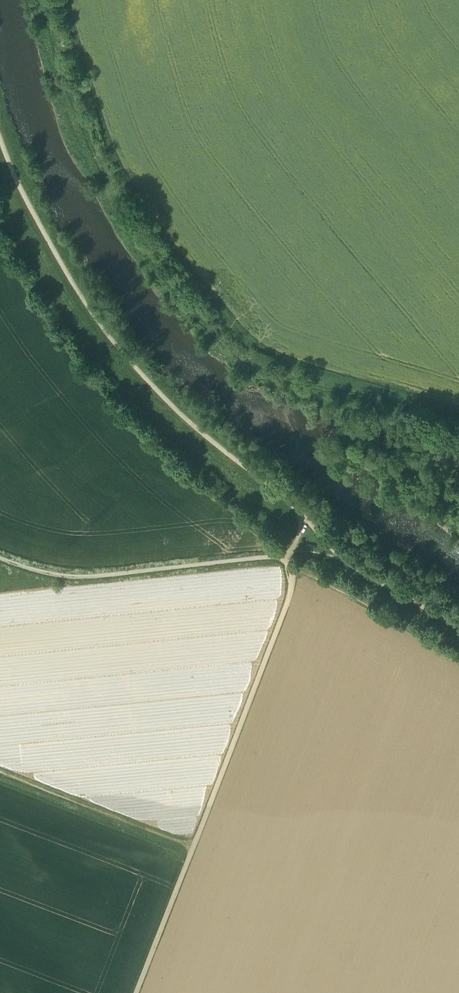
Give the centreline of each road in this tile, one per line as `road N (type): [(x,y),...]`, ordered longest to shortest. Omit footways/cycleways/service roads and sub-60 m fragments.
road 1 (track): [(0,128),(102,327),(193,427),(314,525)]
road 2 (track): [(0,767),(192,846),(136,992)]
road 3 (track): [(290,562),(87,584),(38,579),(0,560)]
road 4 (track): [(308,582),(192,846)]
road 5 (track): [(458,630),(353,569),(314,525)]
road 6 (track): [(308,582),(458,667)]

